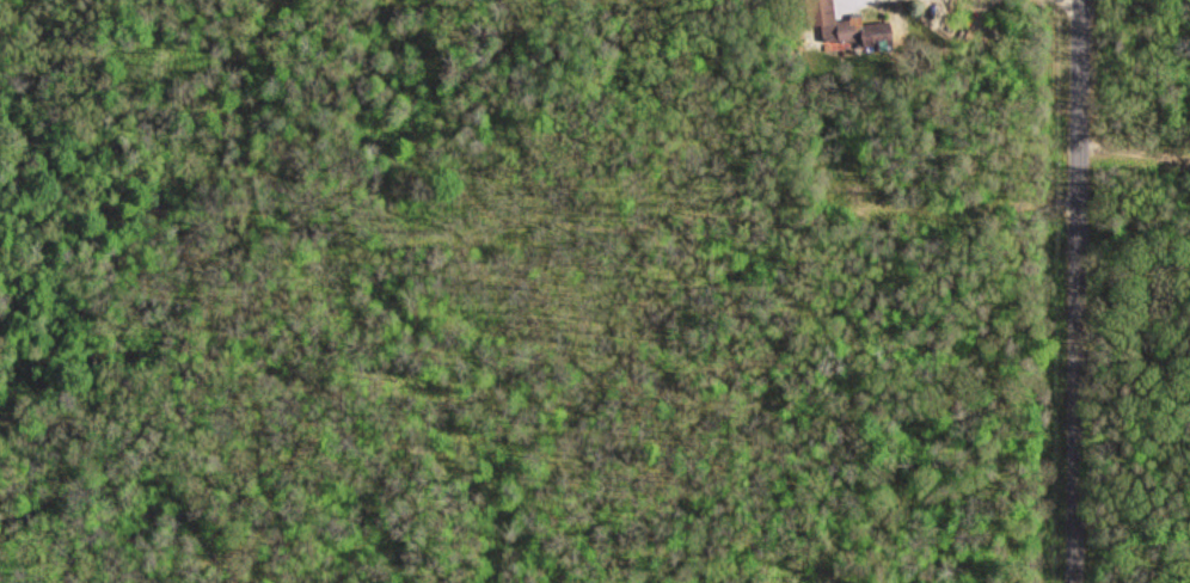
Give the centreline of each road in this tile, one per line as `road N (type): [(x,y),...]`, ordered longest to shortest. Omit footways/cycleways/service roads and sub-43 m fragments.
road 1 (residential): [(1068,582),(1074,0)]

